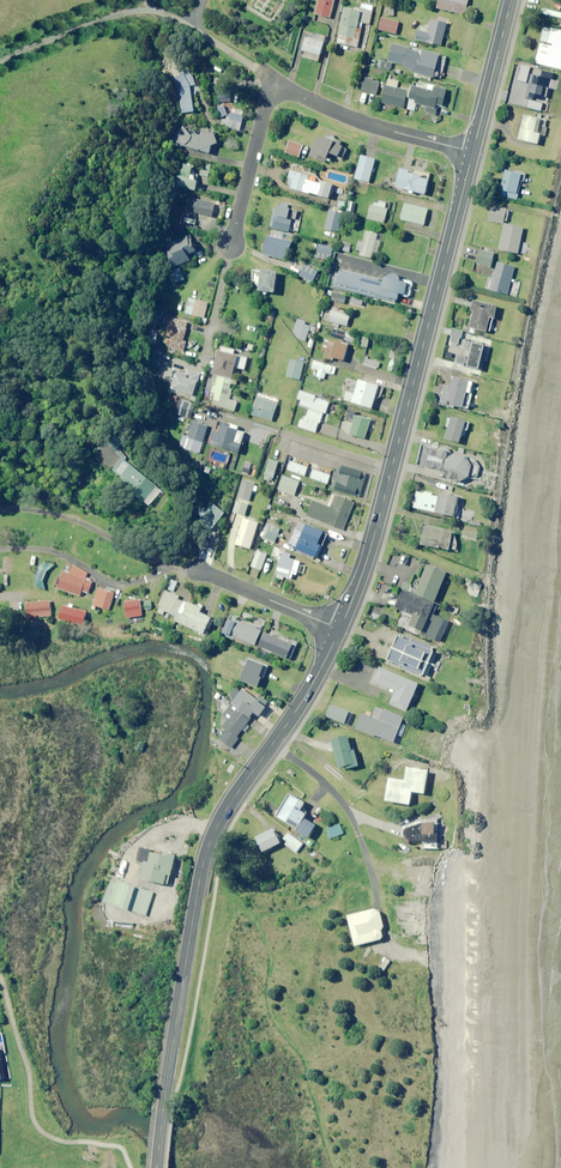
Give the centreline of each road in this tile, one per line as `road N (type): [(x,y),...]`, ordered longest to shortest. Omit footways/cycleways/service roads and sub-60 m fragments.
road 1 (primary): [(339,629),(205,853),(157,1167)]
road 2 (primary): [(472,152),(374,538),(339,629)]
road 3 (residential): [(275,84),(348,117),(472,152)]
road 4 (residential): [(232,243),(275,84)]
road 5 (primary): [(511,0),(472,152)]
road 6 (residential): [(339,629),(198,570)]

